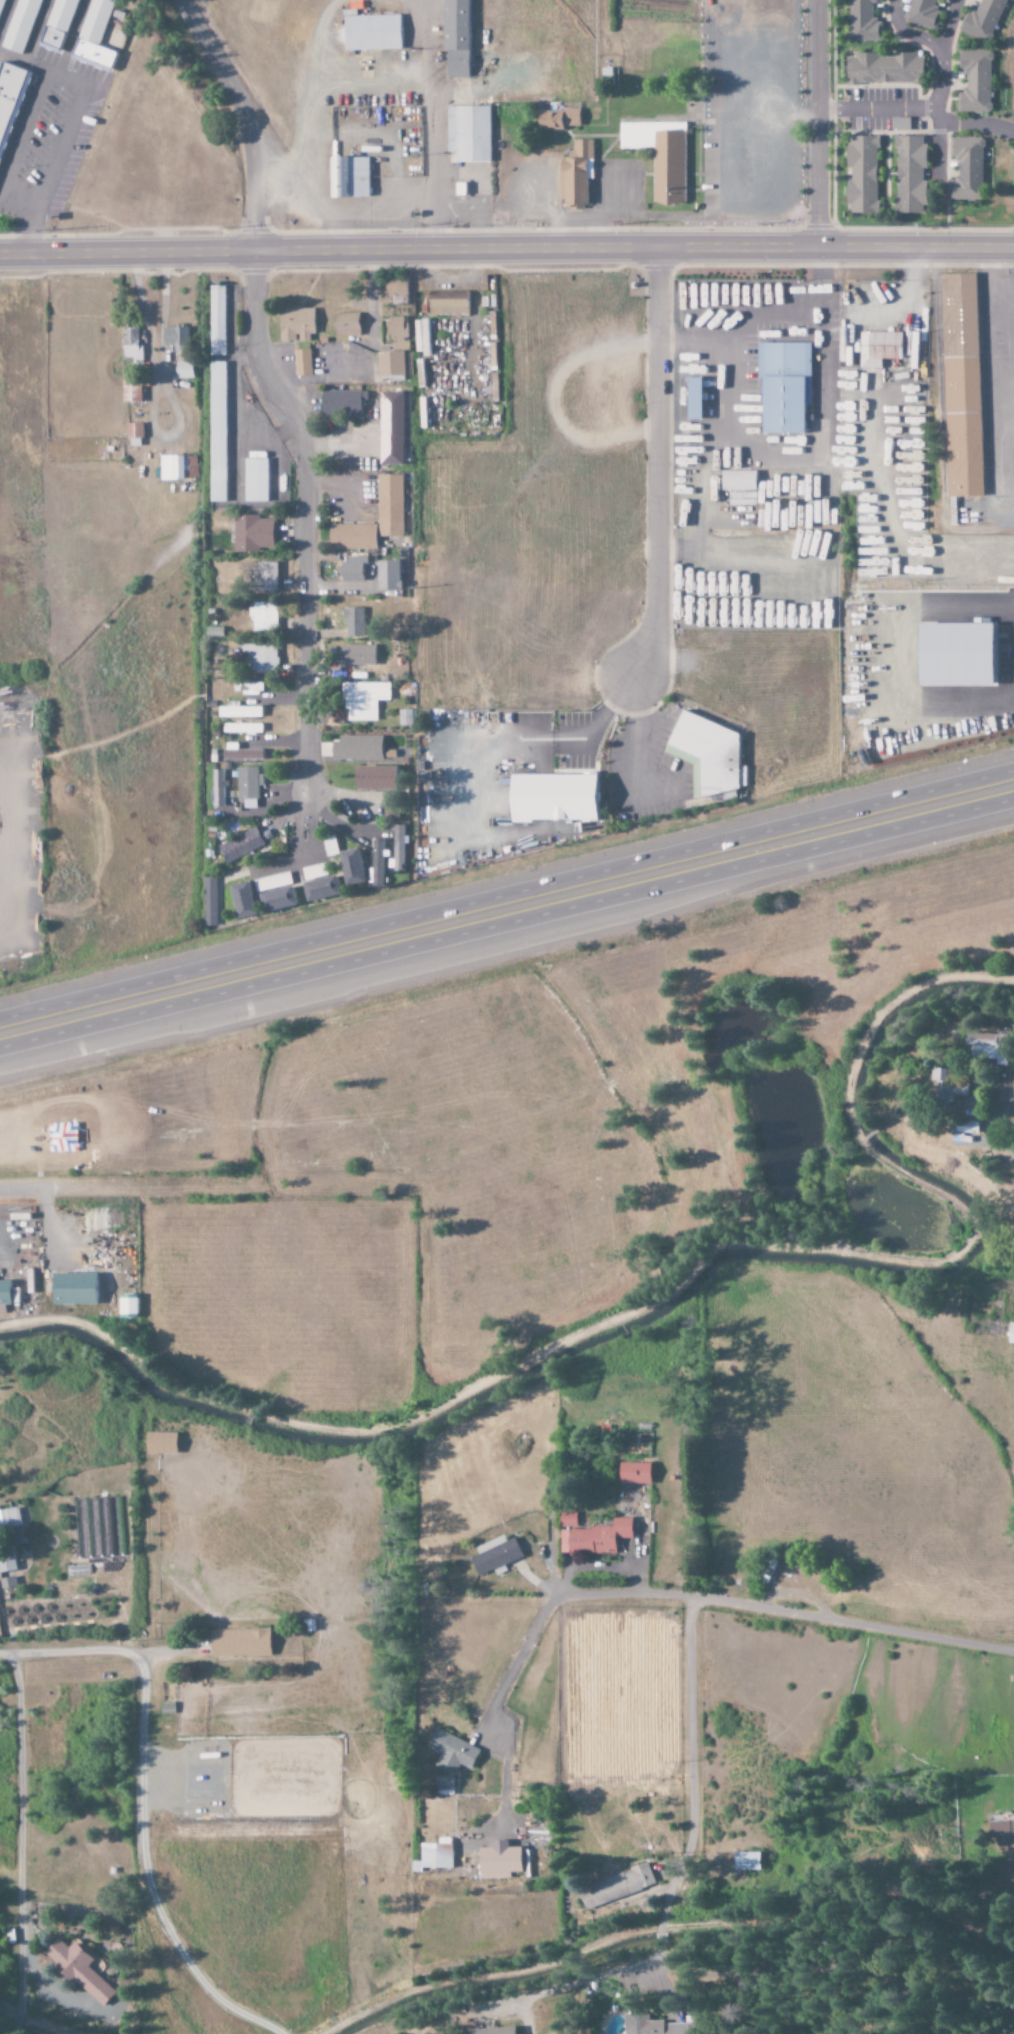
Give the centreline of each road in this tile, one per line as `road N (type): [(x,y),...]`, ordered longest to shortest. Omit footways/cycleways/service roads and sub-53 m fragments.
road 1 (trunk): [(1013,783),(0,1030)]
road 2 (tertiary): [(1013,248),(0,255)]
road 3 (residential): [(252,250),(256,354),(296,419),(300,447),(301,794)]
road 4 (residential): [(660,247),(659,630),(636,686)]
road 5 (residential): [(692,1601),(695,1858),(662,1919),(667,1972)]
road 6 (residential): [(1013,1650),(692,1601)]
road 7 (residential): [(252,250),(247,124),(181,0)]
road 8 (residential): [(822,247),(820,0)]
road 9 (residential): [(634,2033),(667,1972),(744,2033)]

